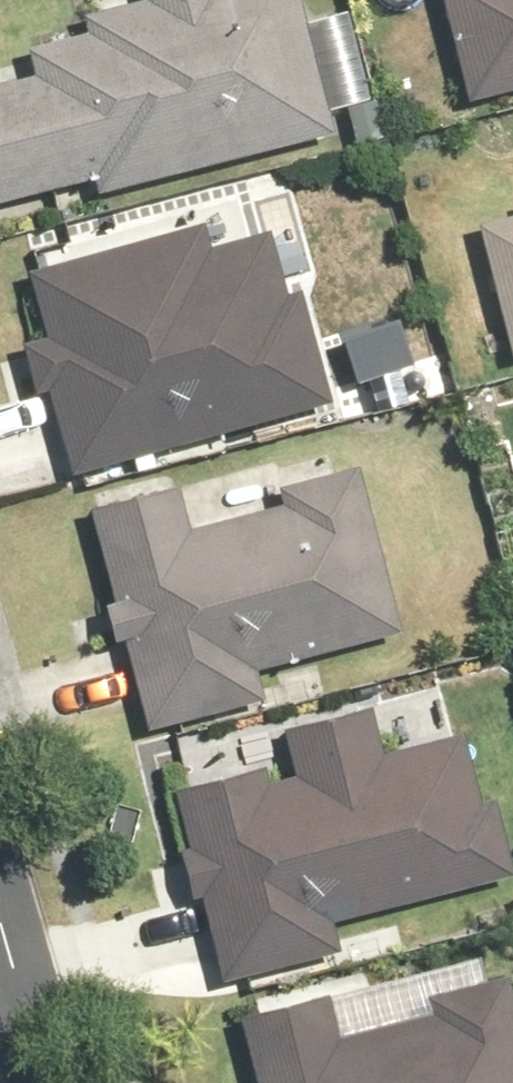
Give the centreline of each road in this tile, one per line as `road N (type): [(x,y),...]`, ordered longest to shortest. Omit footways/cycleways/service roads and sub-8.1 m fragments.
road 1 (residential): [(0,931),(42,1082)]

